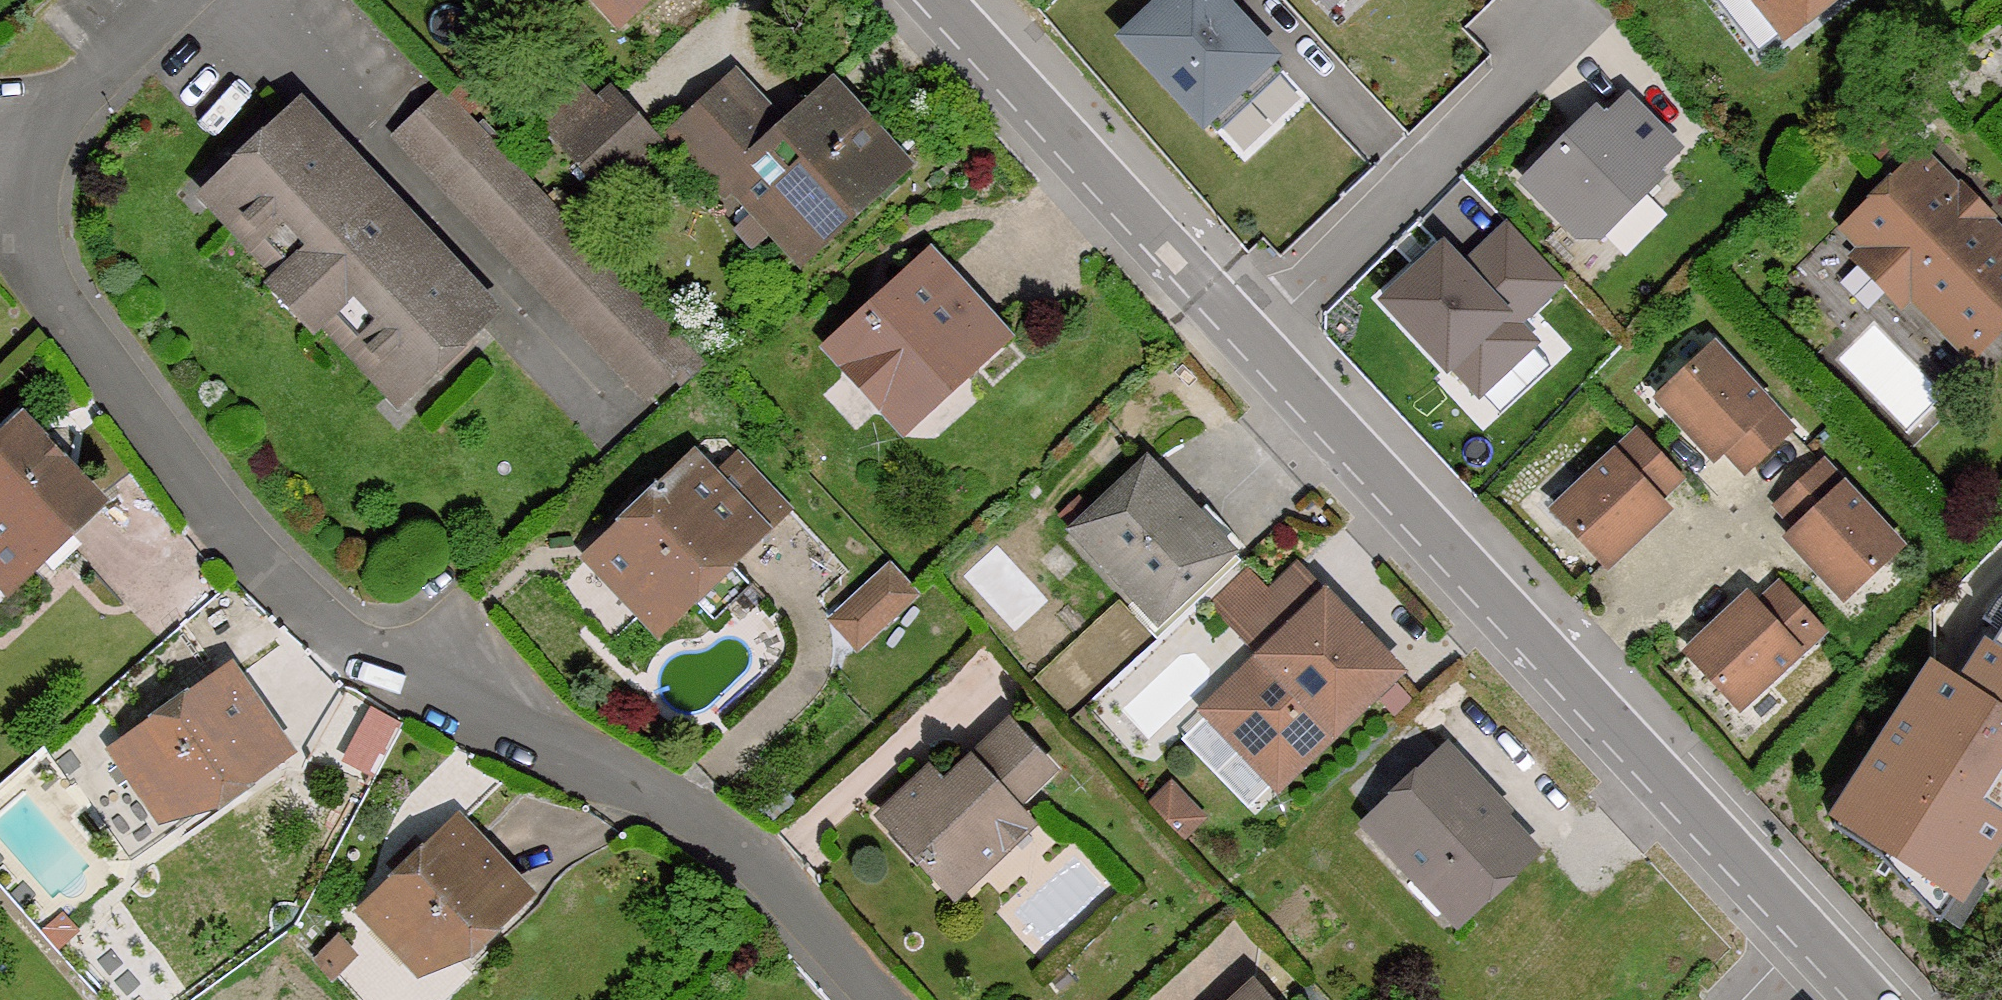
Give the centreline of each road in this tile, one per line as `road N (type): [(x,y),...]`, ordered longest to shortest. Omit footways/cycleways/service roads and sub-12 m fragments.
road 1 (residential): [(890,999),(755,855),(713,824),(671,797),(428,690),(317,617),(230,529),(71,321),(30,241),(33,168),(78,92),(173,0)]
road 2 (unclassified): [(1804,936),(1248,339)]
road 3 (unclassified): [(1248,339),(933,0)]
road 4 (residential): [(1248,339),(1532,59),(1551,3)]

